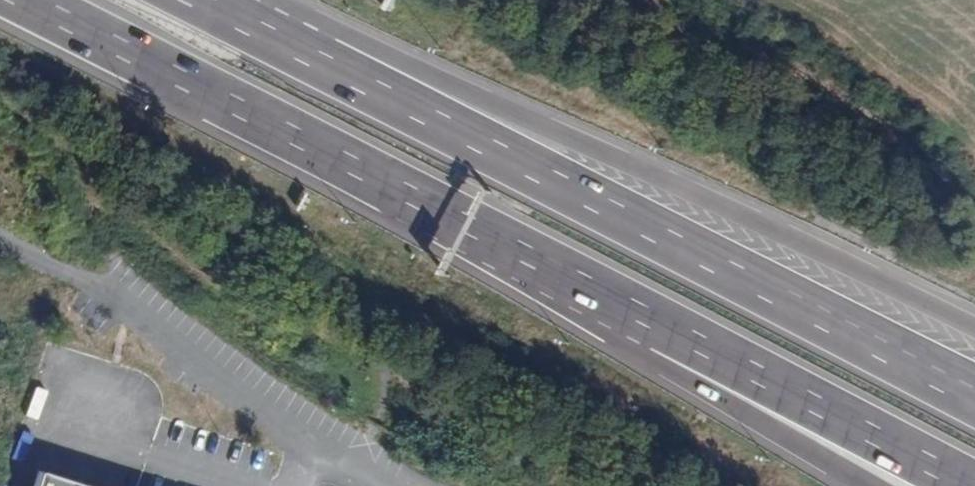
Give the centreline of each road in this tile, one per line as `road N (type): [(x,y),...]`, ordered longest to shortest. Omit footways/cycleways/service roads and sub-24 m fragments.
road 1 (motorway): [(974,394),(320,55)]
road 2 (motorway): [(974,337),(419,68),(320,55)]
road 3 (motorway): [(25,0),(656,320)]
road 4 (motorway): [(656,320),(969,485)]
road 5 (motorway): [(656,320),(695,383),(870,485)]
road 6 (motorway): [(320,55),(209,0)]

